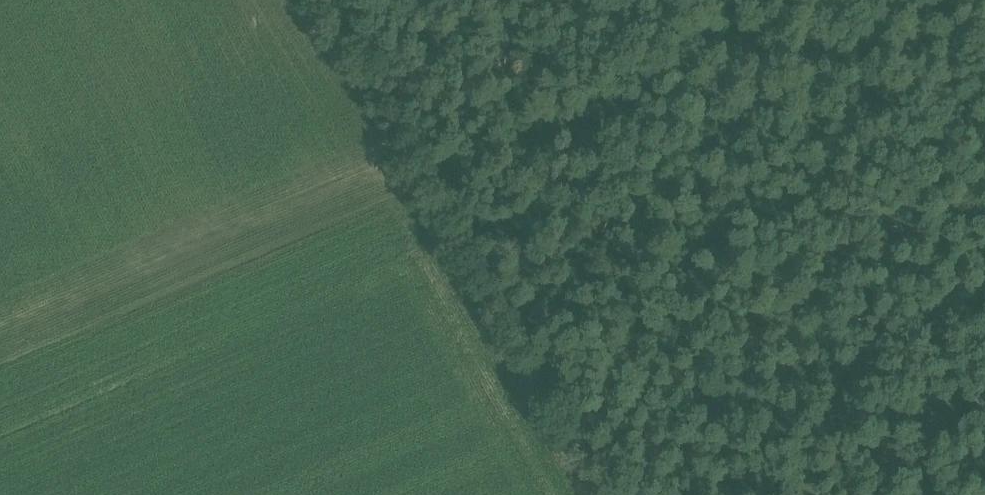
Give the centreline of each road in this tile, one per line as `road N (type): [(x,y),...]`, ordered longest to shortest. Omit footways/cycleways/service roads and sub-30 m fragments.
road 1 (track): [(839,0),(873,40),(984,257)]

